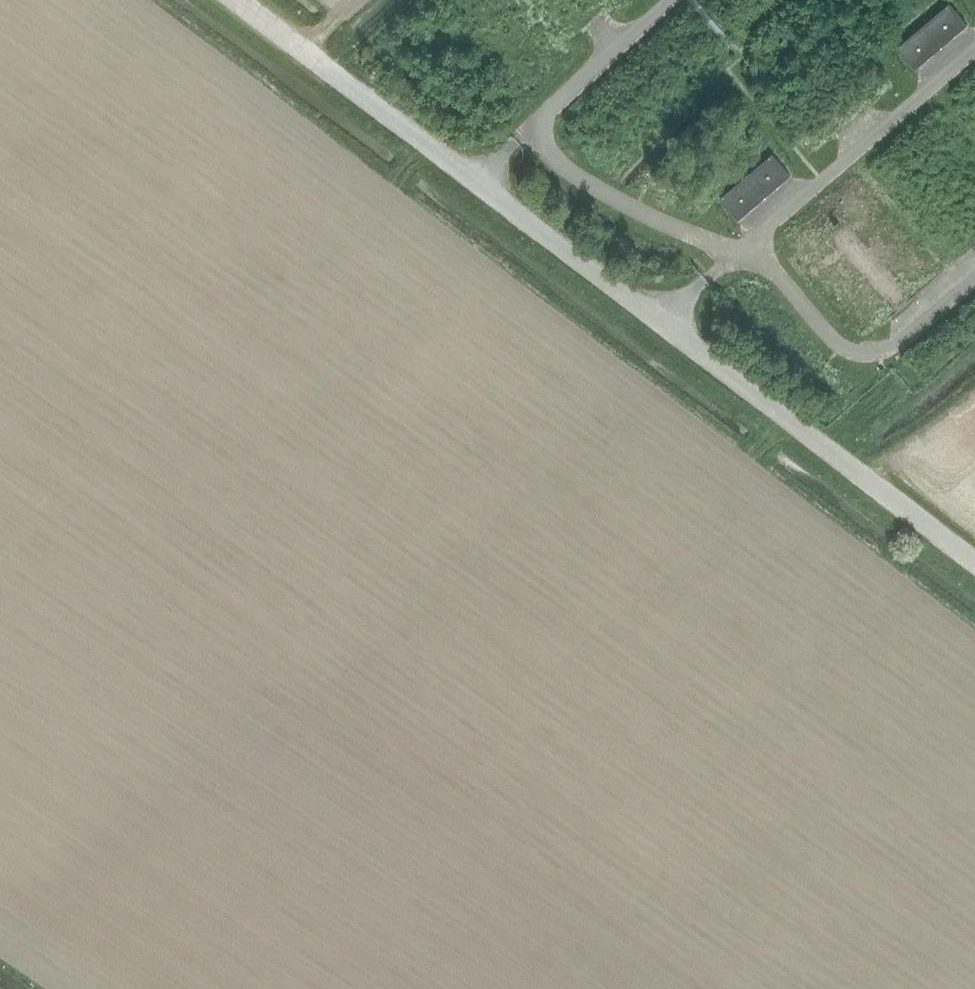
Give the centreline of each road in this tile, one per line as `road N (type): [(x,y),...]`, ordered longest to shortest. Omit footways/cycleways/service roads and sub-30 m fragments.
road 1 (unclassified): [(974,563),(238,0)]

